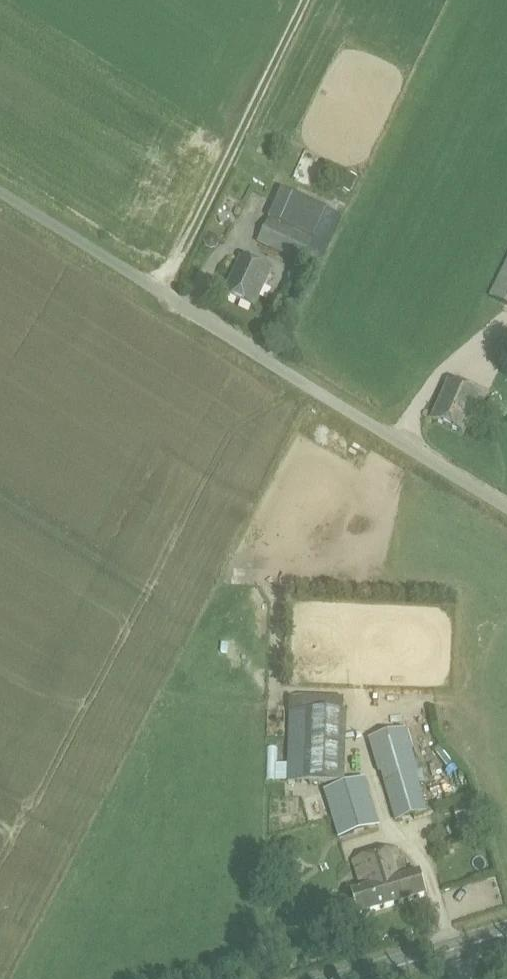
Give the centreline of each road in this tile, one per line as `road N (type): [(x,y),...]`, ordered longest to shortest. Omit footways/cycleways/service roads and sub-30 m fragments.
road 1 (unclassified): [(506,504),(0,198)]
road 2 (secondary): [(352,978),(506,932)]

